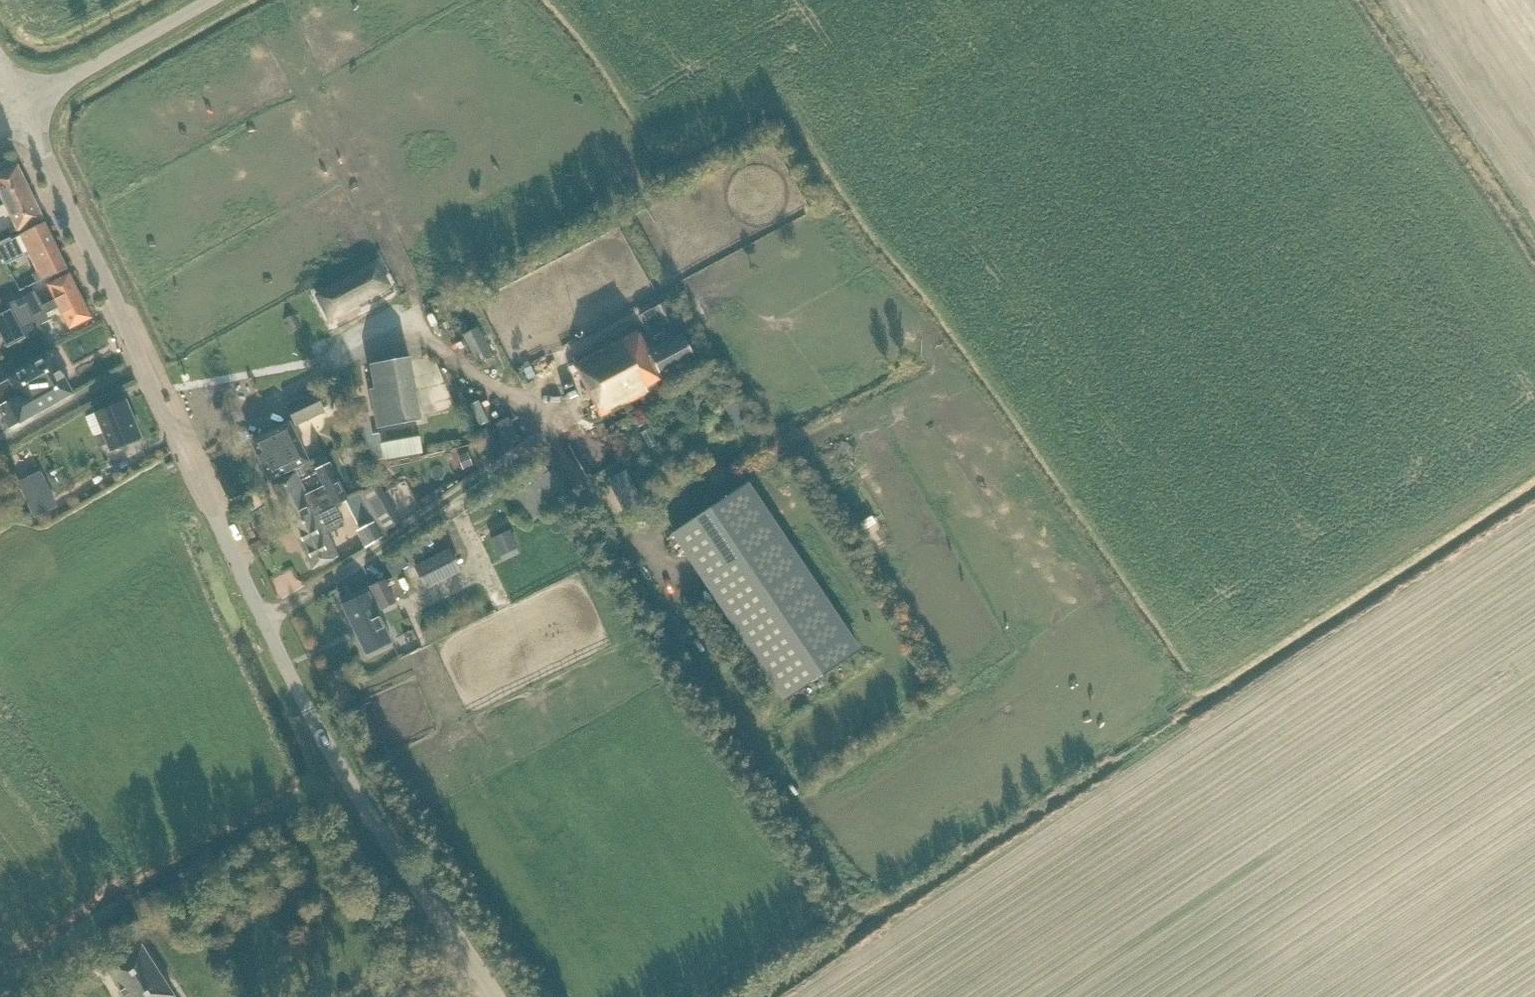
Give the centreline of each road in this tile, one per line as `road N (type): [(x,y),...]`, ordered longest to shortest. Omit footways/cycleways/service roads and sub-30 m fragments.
road 1 (unclassified): [(264,621),(24,105)]
road 2 (unclassified): [(492,996),(394,855),(264,621)]
road 3 (residential): [(747,728),(547,437)]
road 4 (residential): [(264,621),(547,437)]
road 5 (unclassified): [(24,105),(212,0)]
road 6 (residential): [(547,437),(520,411),(443,369),(415,295)]

